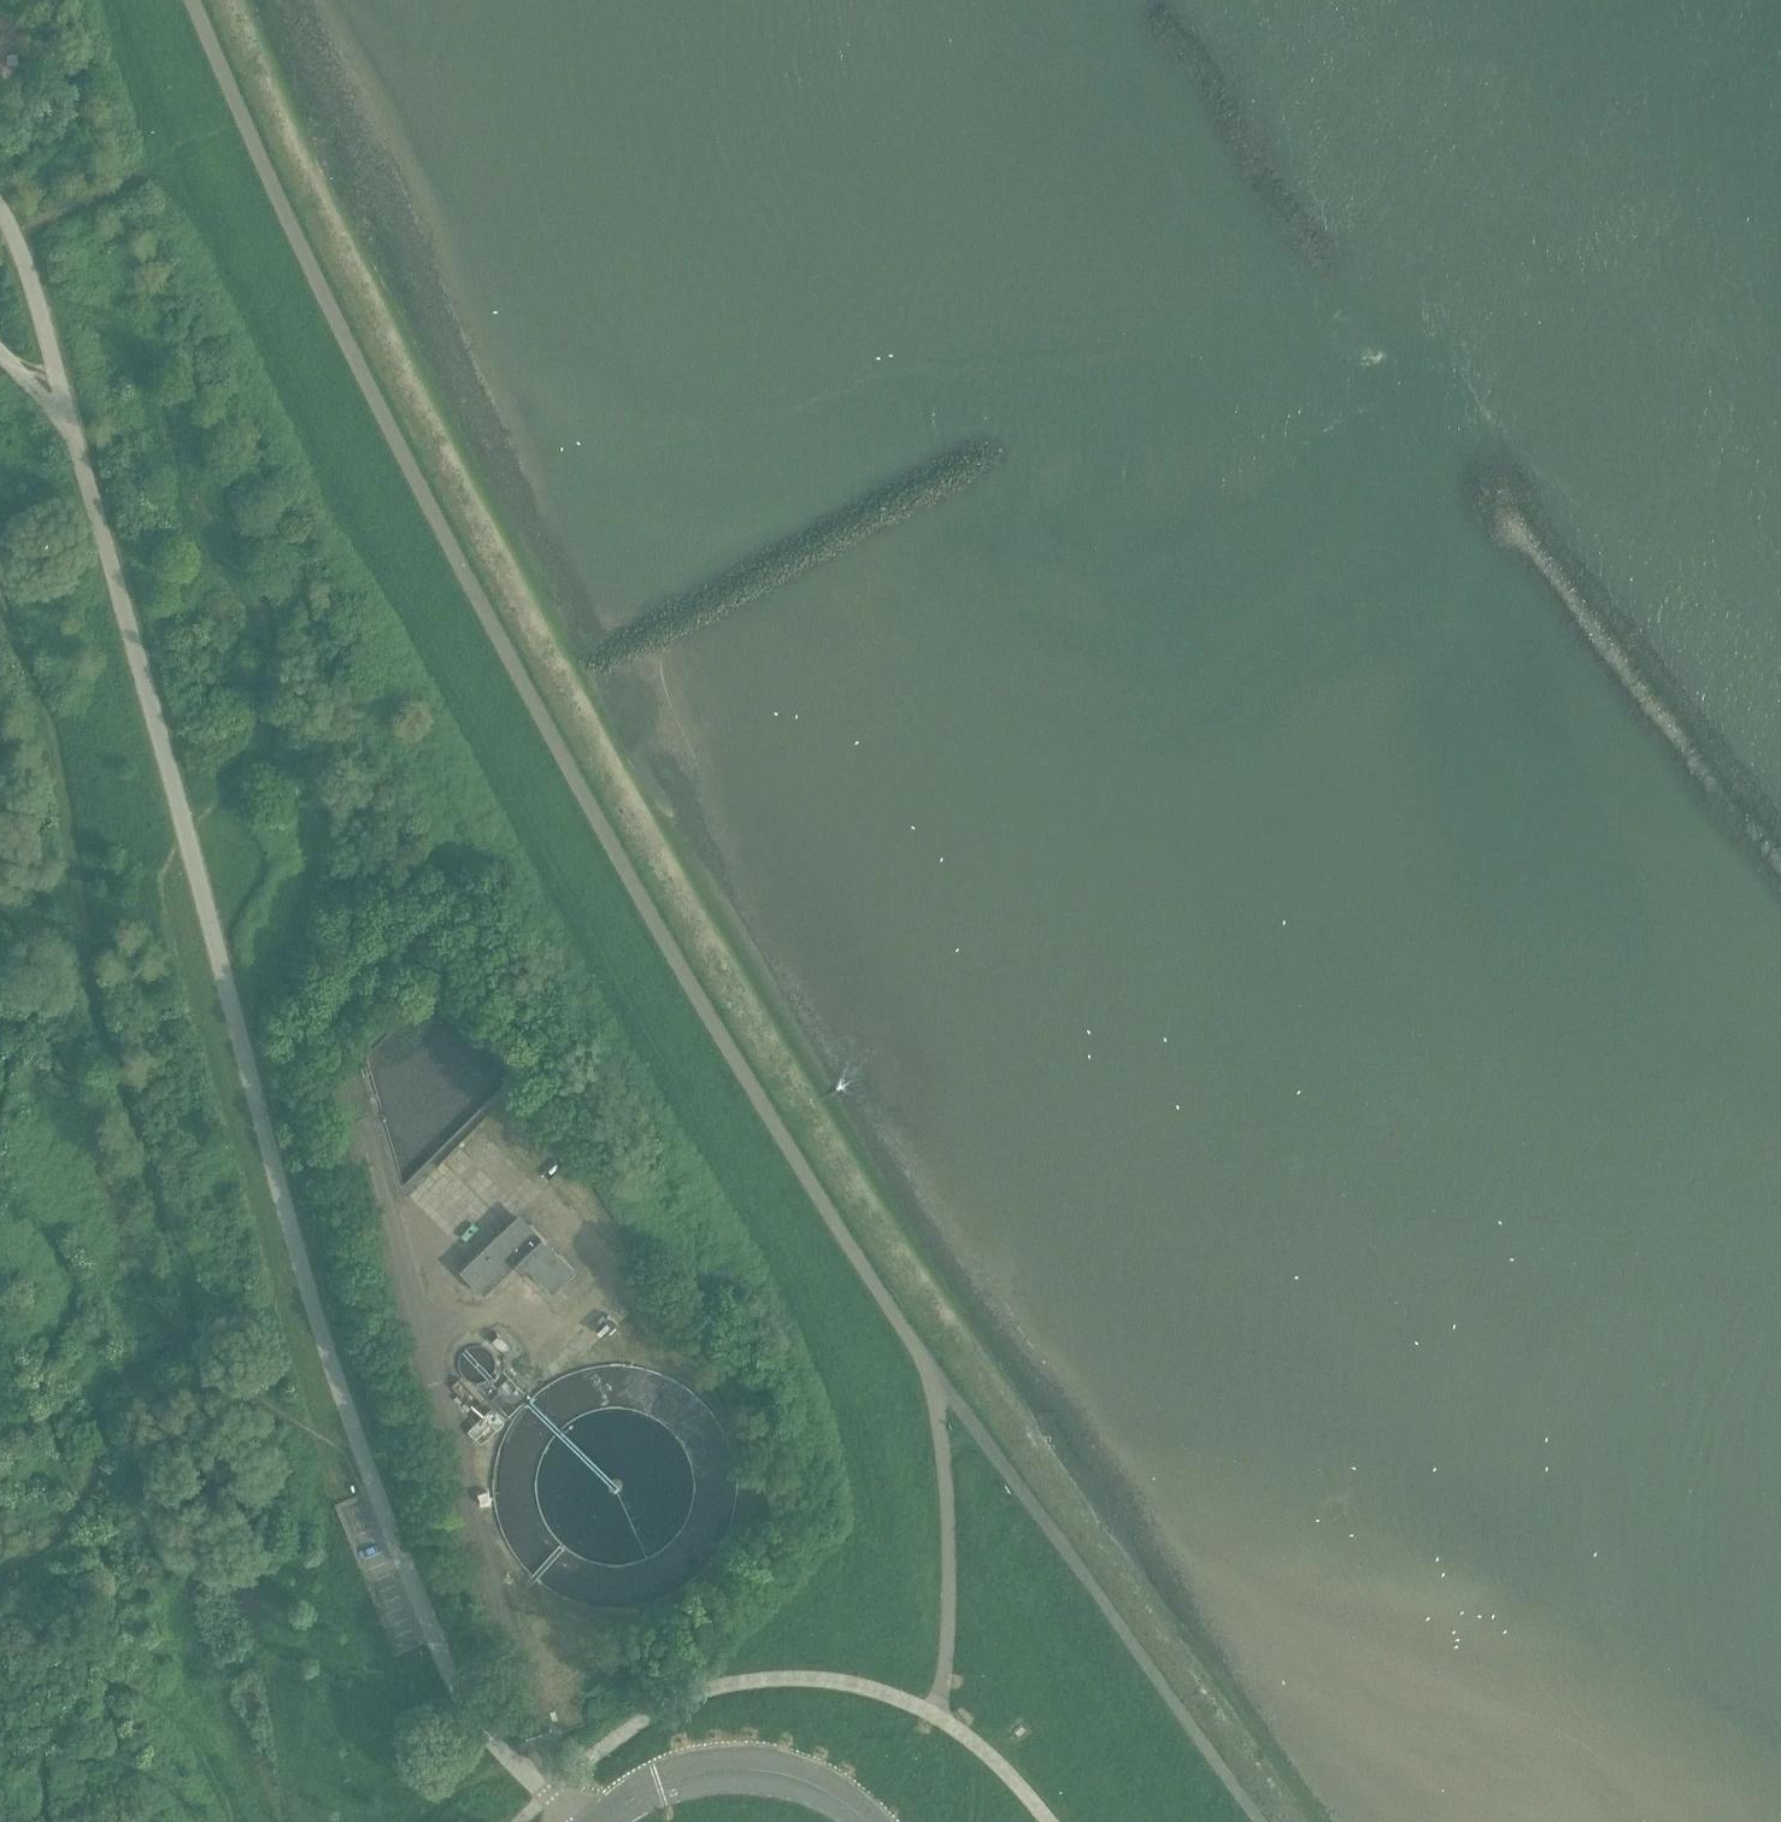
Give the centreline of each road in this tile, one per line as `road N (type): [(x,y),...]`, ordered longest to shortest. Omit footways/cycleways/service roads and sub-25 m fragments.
road 1 (secondary): [(604,1821),(659,1787),(731,1771),(790,1777),(866,1821)]

